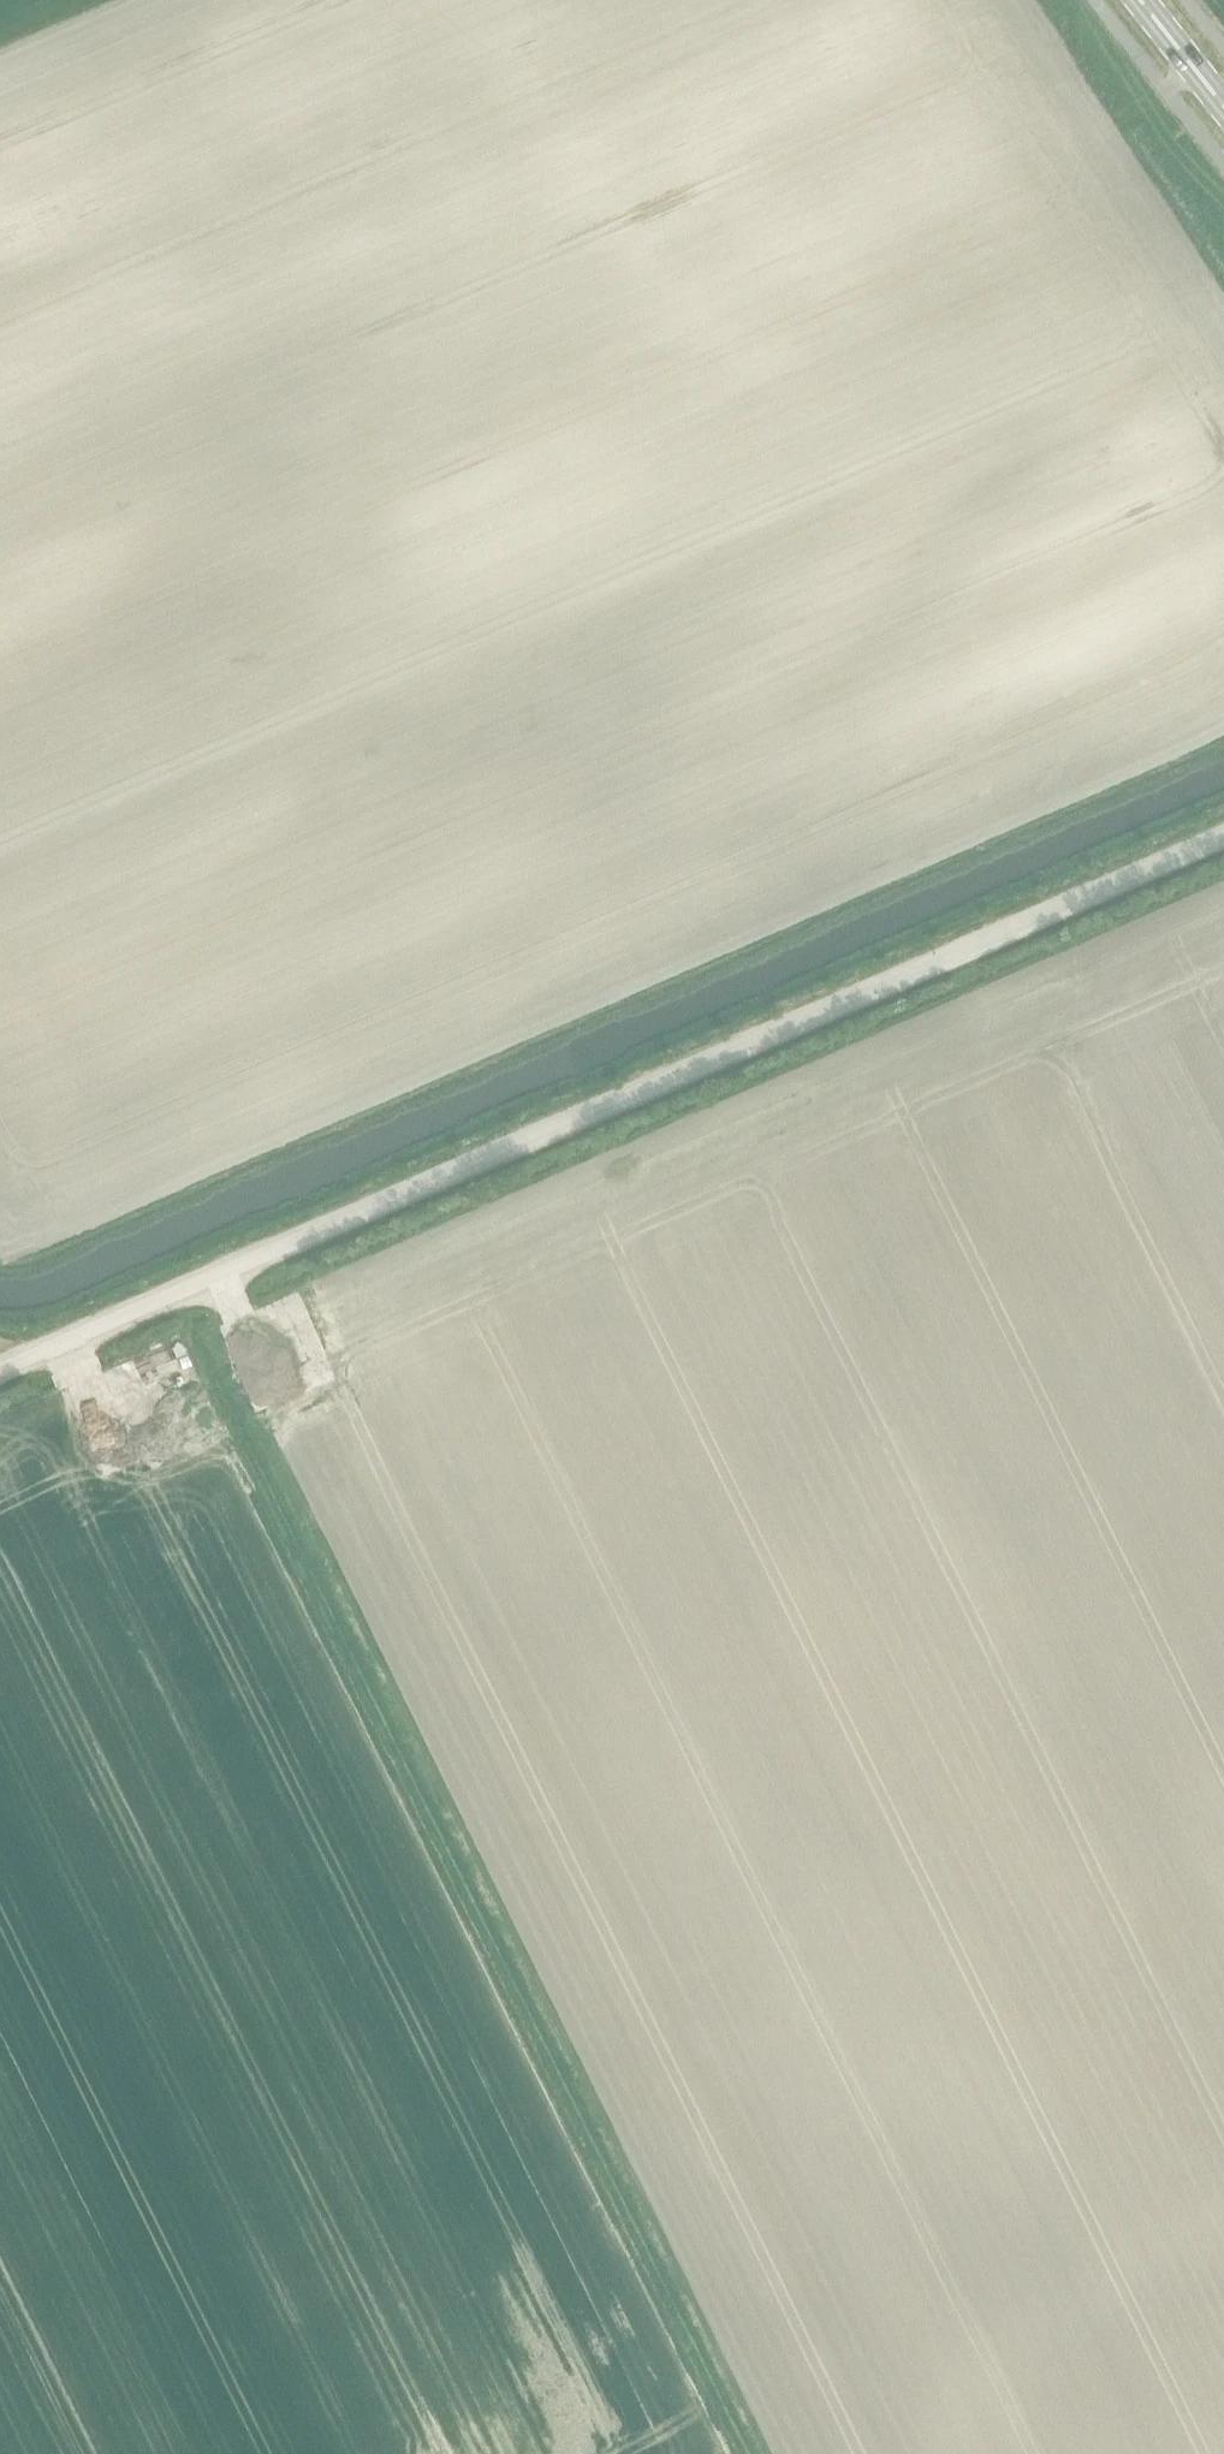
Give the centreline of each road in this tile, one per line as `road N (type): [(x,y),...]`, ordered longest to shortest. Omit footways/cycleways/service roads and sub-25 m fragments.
road 1 (unclassified): [(0,1375),(1223,835)]
road 2 (secondary): [(1136,0),(1223,111)]

